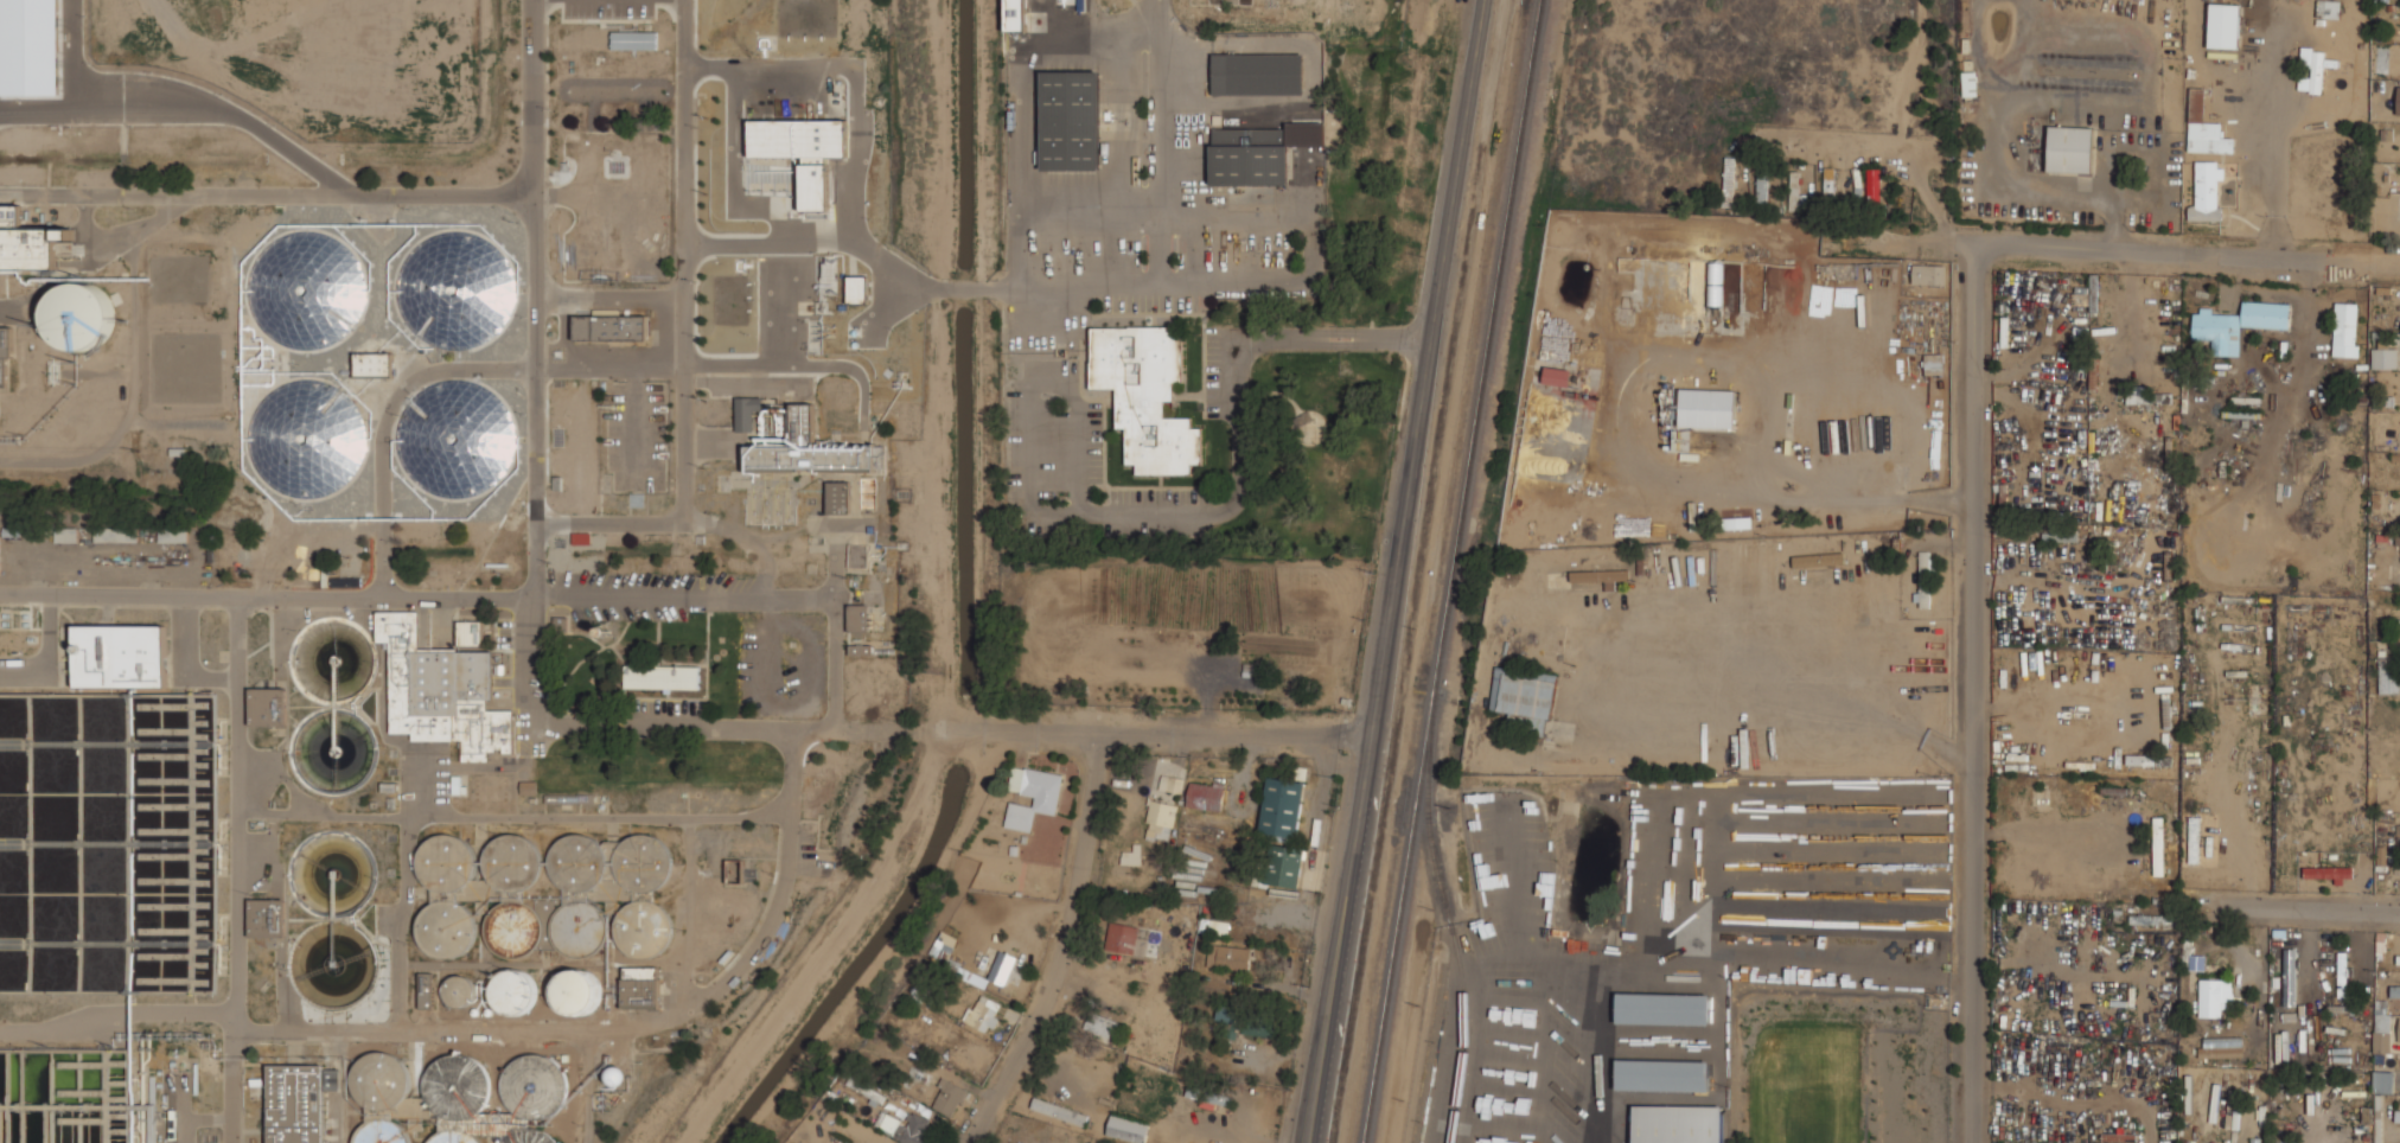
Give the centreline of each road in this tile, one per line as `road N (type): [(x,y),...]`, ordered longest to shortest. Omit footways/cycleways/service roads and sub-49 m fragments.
road 1 (tertiary): [(1484,0),(1305,1142)]
road 2 (residential): [(1974,248),(1969,1142)]
road 3 (residential): [(1097,732),(1075,880),(1008,1062),(968,1142)]
road 4 (residential): [(1974,248),(2399,264)]
road 5 (residential): [(1371,739),(995,732)]
road 6 (residential): [(1689,244),(1974,248)]
road 7 (residential): [(1689,244),(1597,238),(1588,320)]
road 8 (residential): [(2235,906),(2399,911)]

